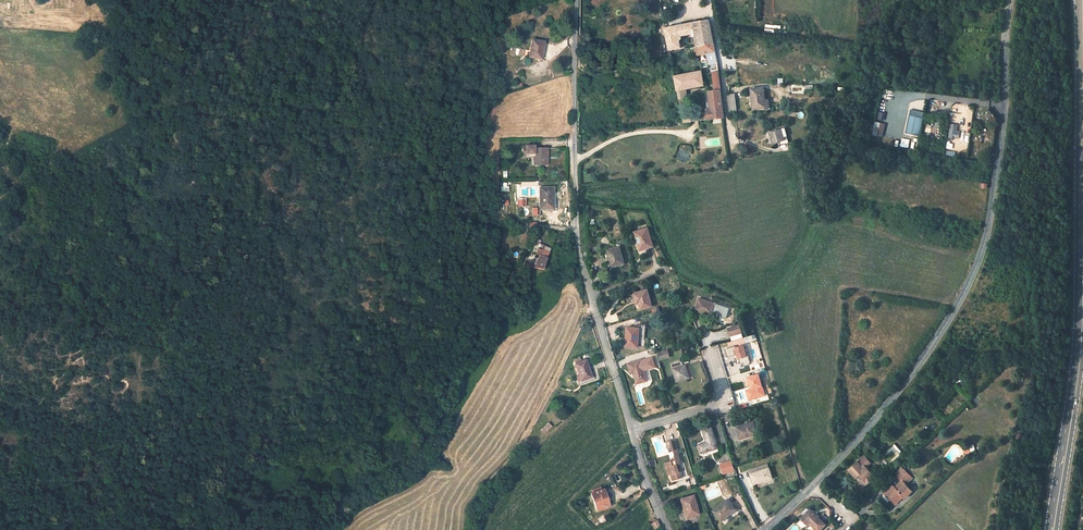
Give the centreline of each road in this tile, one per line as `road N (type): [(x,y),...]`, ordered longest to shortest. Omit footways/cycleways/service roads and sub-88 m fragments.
road 1 (unclassified): [(813,486),(909,379),(984,246),(1003,127),(1011,0)]
road 2 (unclassified): [(631,430),(579,251),(576,0)]
road 3 (primary): [(1053,529),(1082,348),(1082,260)]
road 4 (track): [(592,304),(512,457)]
road 5 (unclassified): [(731,144),(709,0)]
road 6 (residential): [(711,353),(721,389),(713,405),(631,430)]

